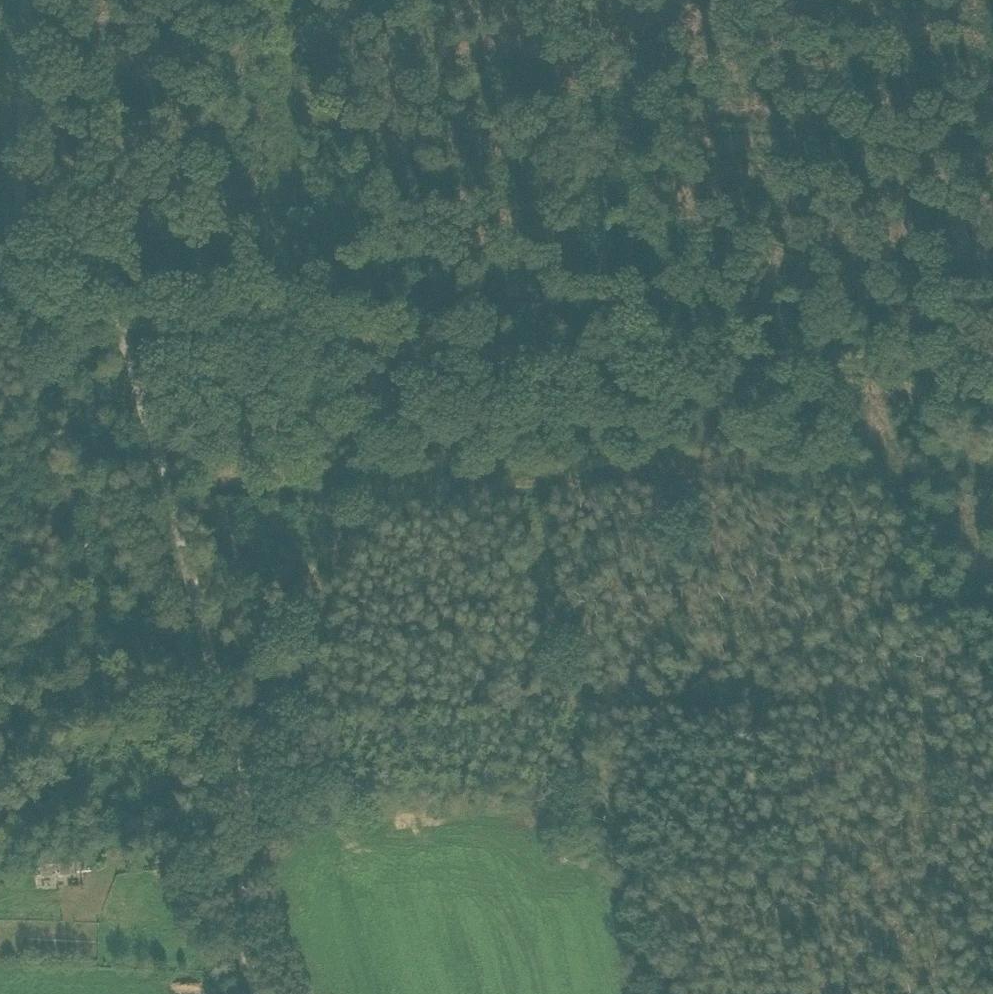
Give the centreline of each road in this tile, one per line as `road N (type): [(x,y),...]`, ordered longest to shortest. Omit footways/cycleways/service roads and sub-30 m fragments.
road 1 (track): [(275,993),(244,882),(236,759),(116,329)]
road 2 (unclassified): [(116,329),(75,285),(49,281),(30,254),(22,214),(24,0)]

